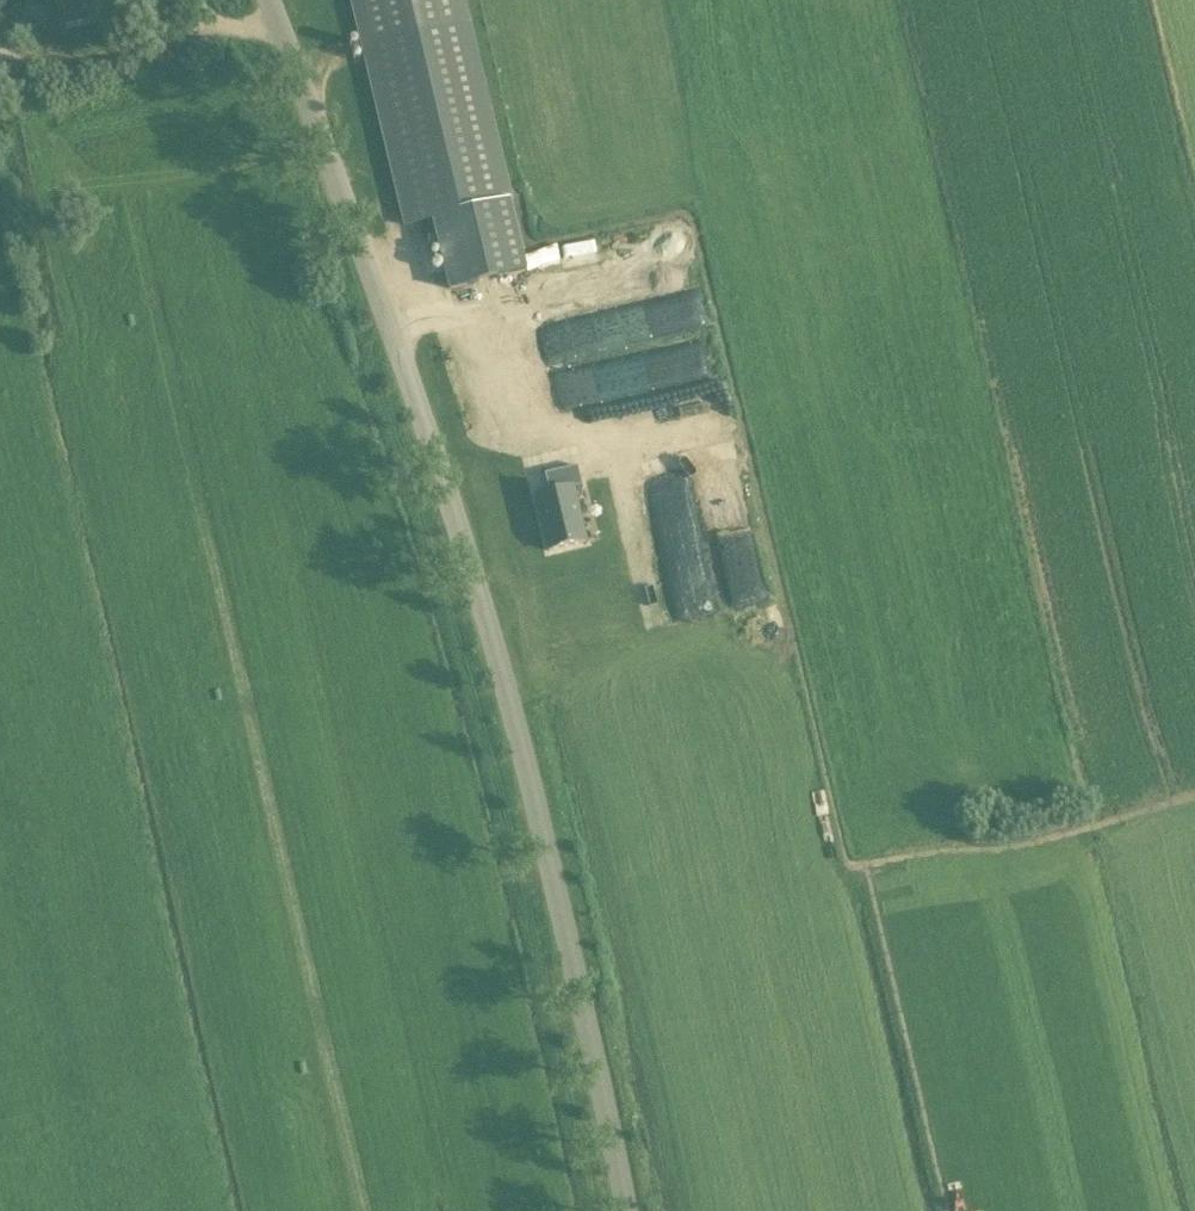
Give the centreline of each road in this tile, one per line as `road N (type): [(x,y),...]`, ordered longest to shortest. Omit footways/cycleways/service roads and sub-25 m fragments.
road 1 (unclassified): [(626,1210),(579,984),(485,614),(272,0)]

